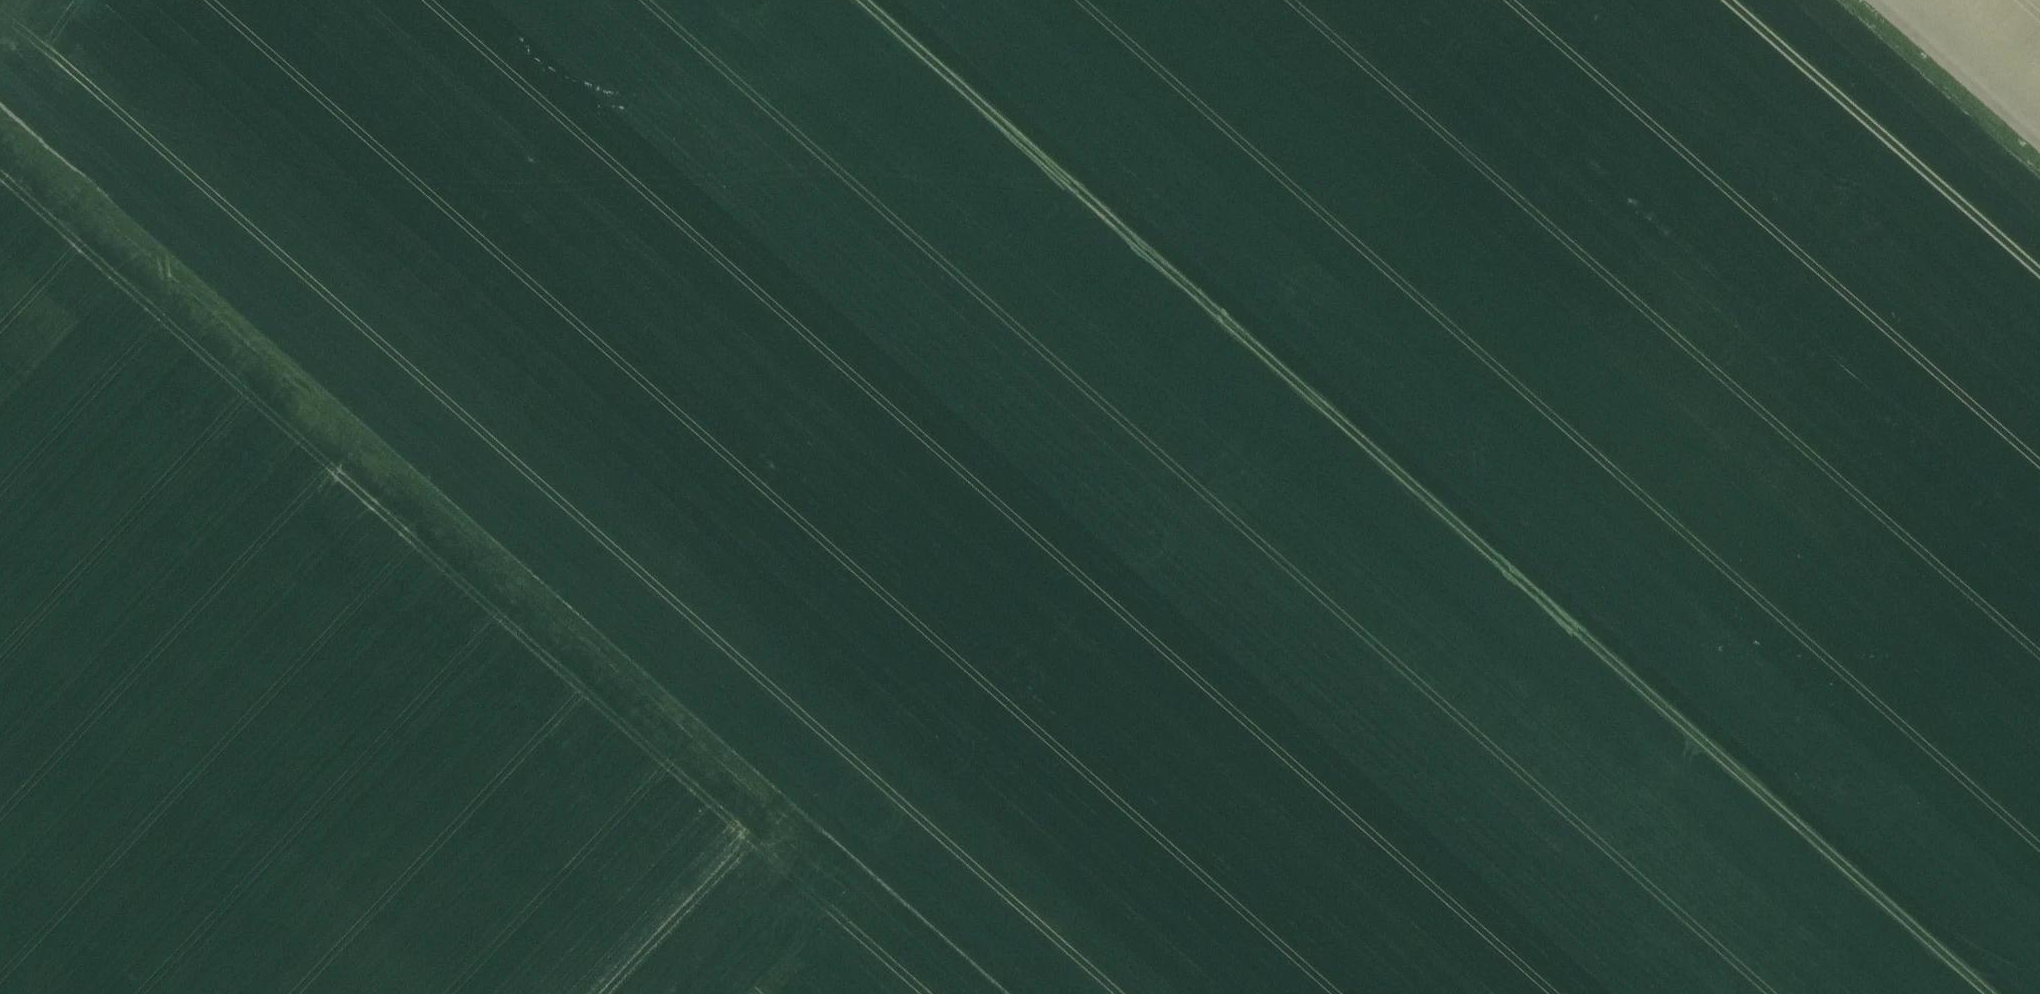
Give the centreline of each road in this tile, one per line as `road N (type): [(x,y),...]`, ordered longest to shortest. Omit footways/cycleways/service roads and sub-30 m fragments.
road 1 (track): [(2039,152),(1865,0)]

